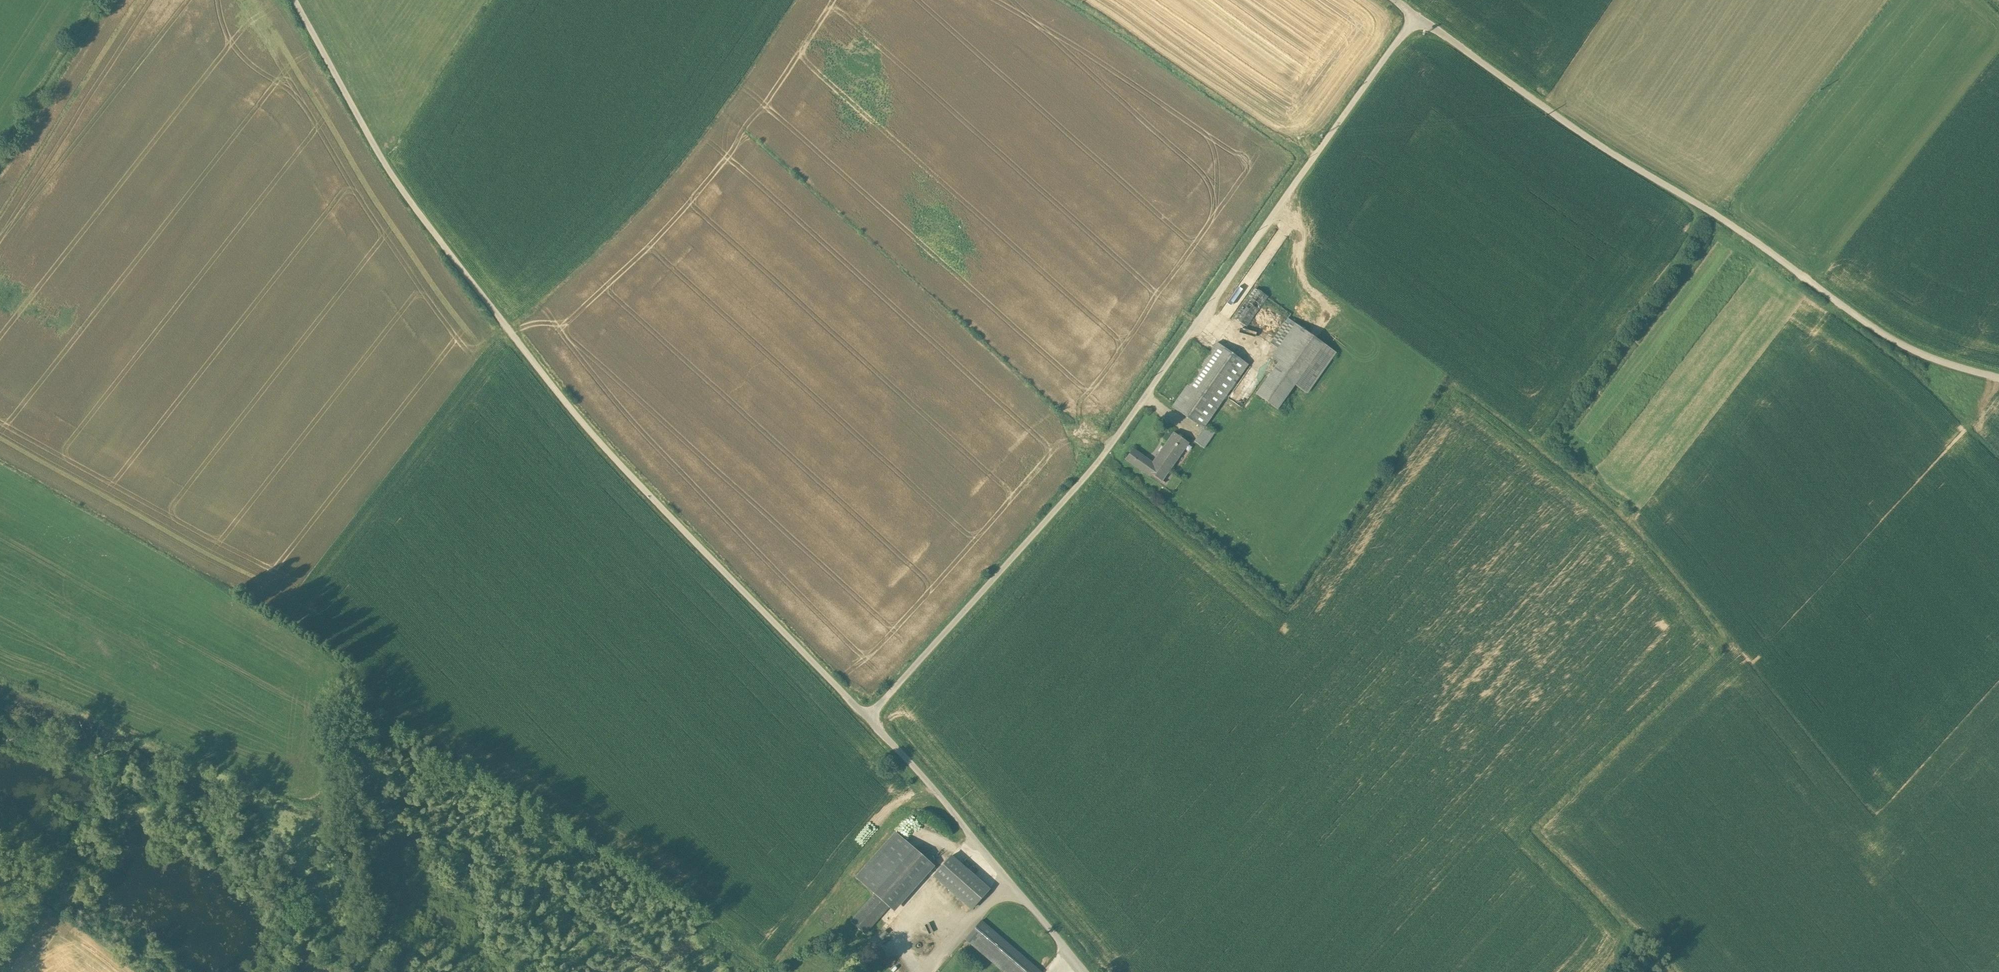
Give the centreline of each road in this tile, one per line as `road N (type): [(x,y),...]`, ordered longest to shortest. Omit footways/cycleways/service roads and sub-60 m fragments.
road 1 (unclassified): [(870,717),(555,392),(368,140),(294,0)]
road 2 (unclassified): [(870,717),(1103,455),(1411,16)]
road 3 (unclassified): [(1411,16),(1891,337),(1998,376)]
road 4 (unclassified): [(1090,971),(870,717)]

